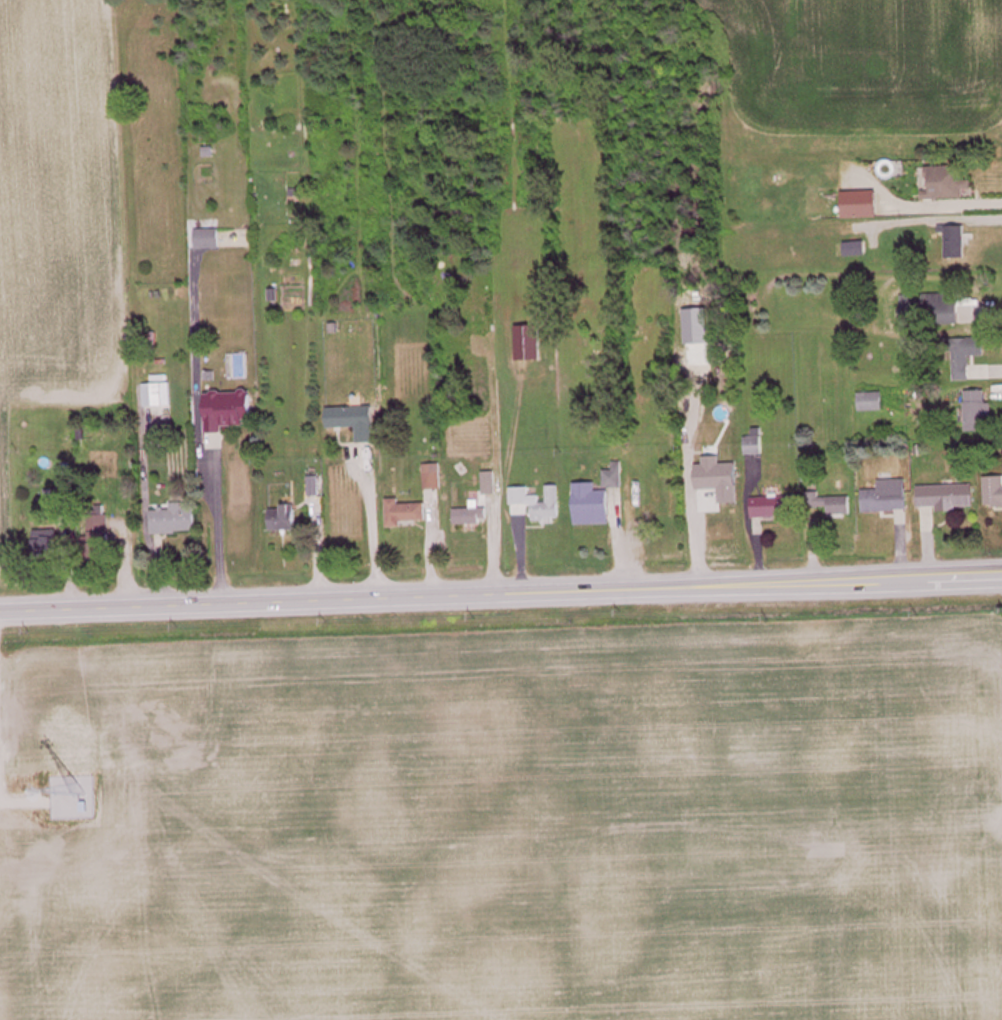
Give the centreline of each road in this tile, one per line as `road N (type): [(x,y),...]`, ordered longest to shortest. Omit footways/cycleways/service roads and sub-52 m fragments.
road 1 (secondary): [(0,610),(1001,576)]

